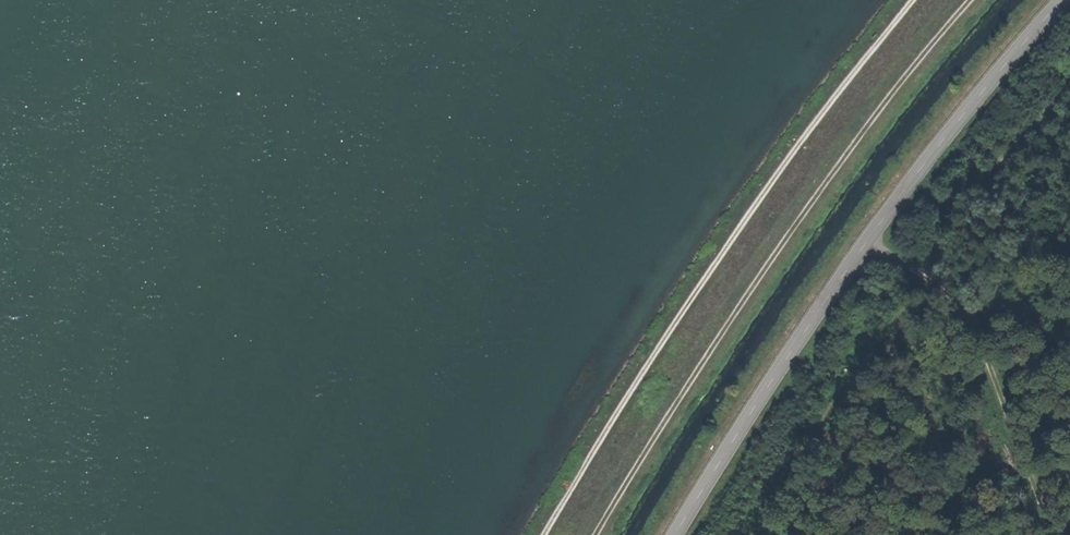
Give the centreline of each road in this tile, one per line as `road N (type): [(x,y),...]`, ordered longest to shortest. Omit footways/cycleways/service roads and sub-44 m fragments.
road 1 (tertiary): [(1061,0),(957,117),(775,375),(677,534)]
road 2 (track): [(978,0),(852,147),(596,534)]
road 3 (track): [(913,0),(727,225),(553,534)]
road 4 (track): [(1057,534),(1048,445),(986,331),(872,236)]

